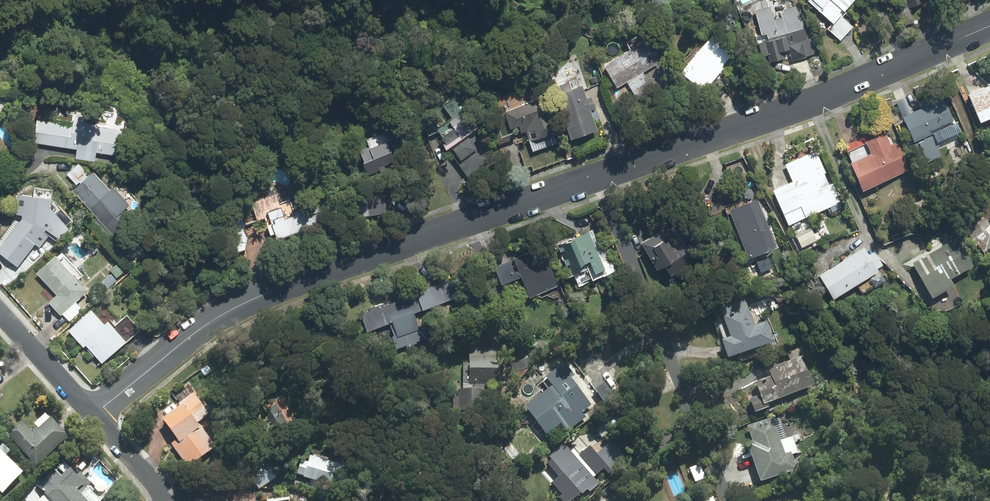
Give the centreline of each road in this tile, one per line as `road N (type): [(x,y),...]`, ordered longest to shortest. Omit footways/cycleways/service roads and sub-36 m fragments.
road 1 (residential): [(989,27),(761,120),(243,303),(92,416)]
road 2 (residential): [(92,416),(0,312)]

